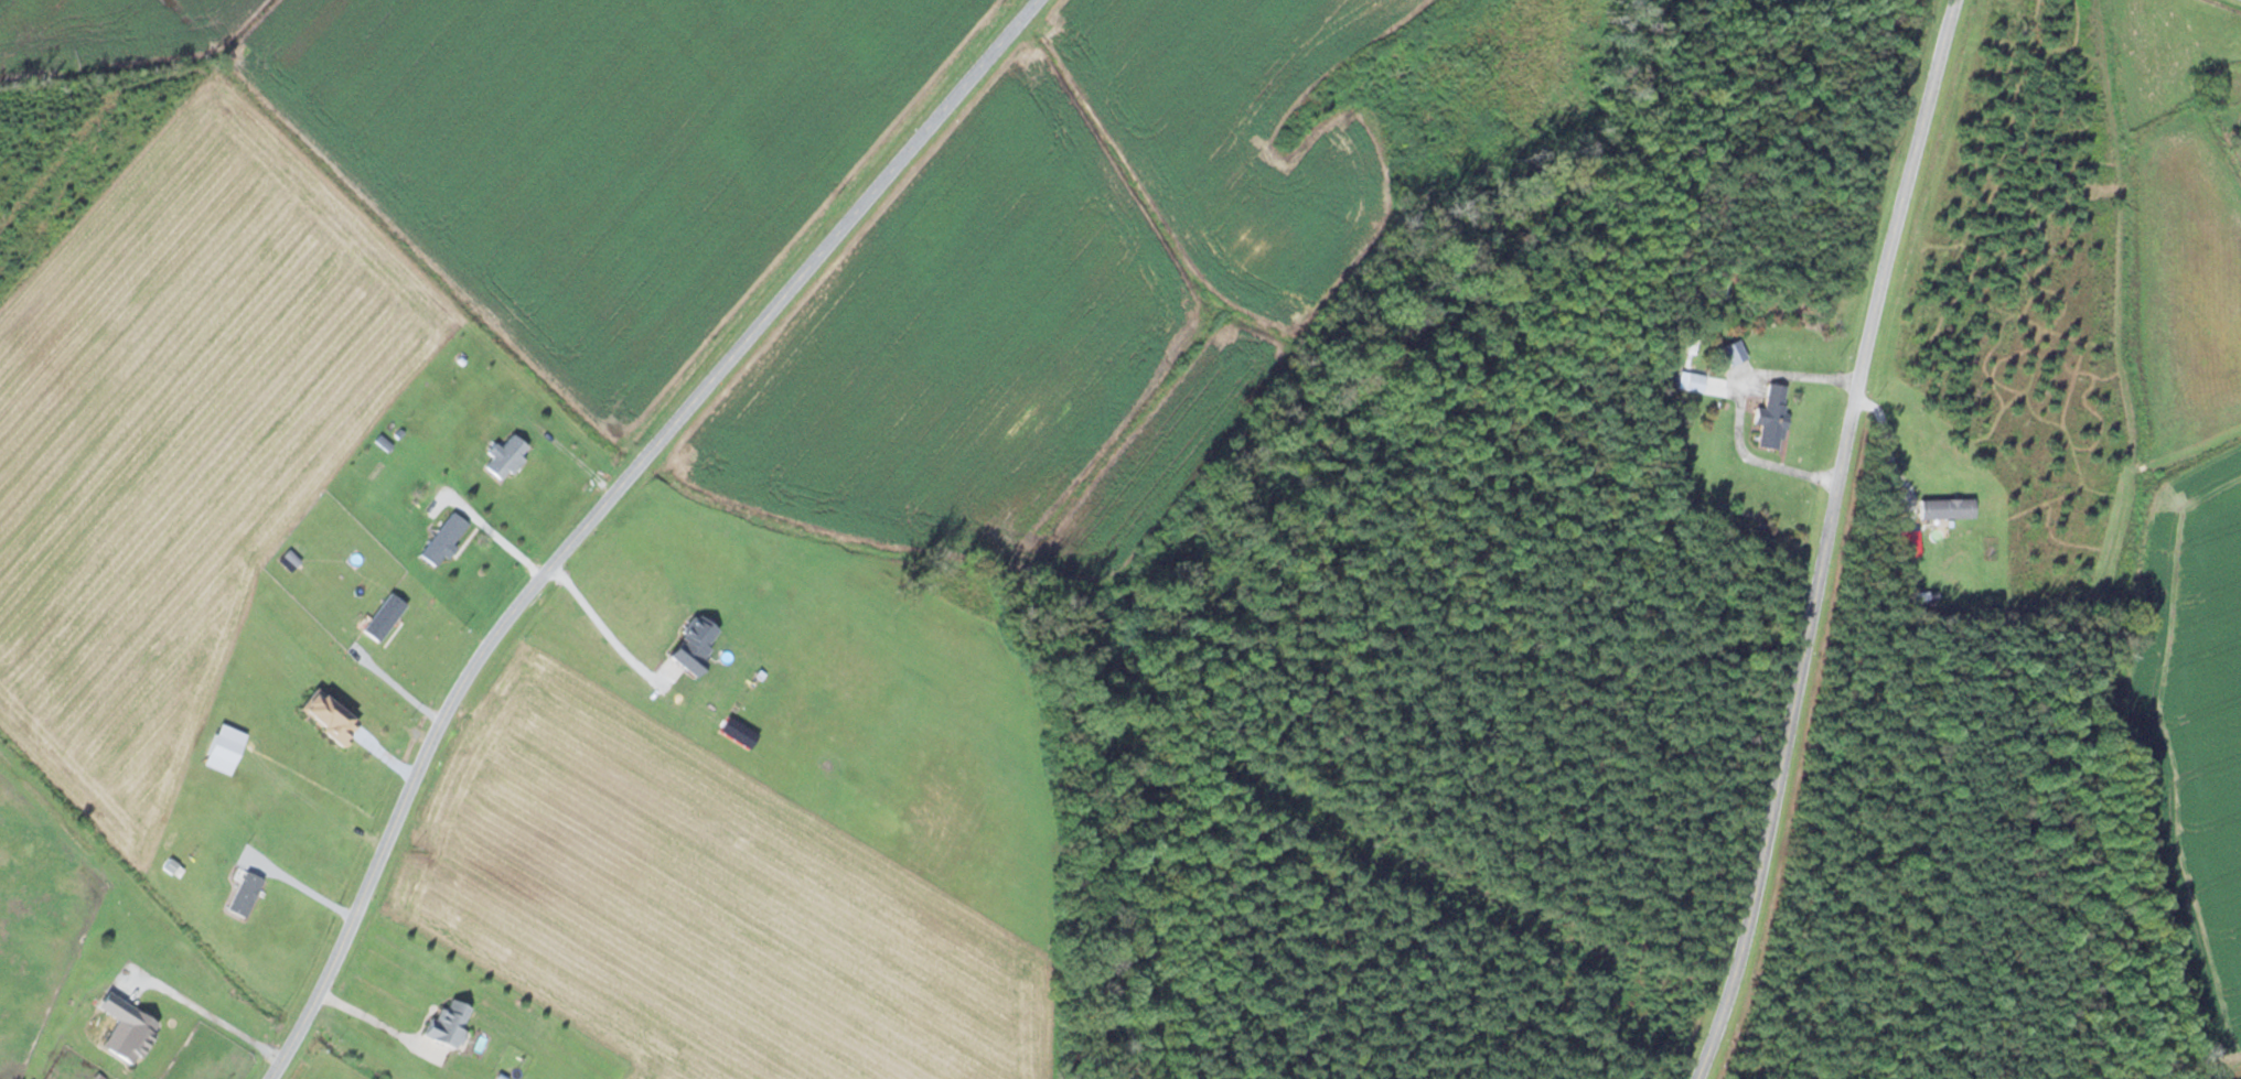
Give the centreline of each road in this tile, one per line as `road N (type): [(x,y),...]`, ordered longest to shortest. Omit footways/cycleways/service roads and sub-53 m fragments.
road 1 (residential): [(274,1078),(352,936),(435,744),(506,628),(1044,0)]
road 2 (residential): [(1697,1078),(1743,942),(1813,581),(1960,0)]

